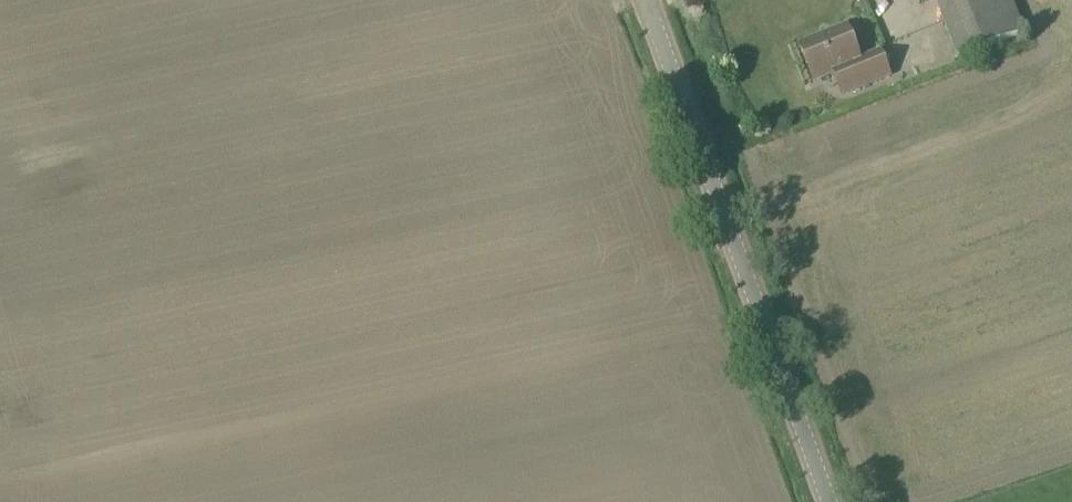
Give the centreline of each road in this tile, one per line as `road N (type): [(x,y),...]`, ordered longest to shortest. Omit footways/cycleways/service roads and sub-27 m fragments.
road 1 (tertiary): [(831,501),(652,0)]

